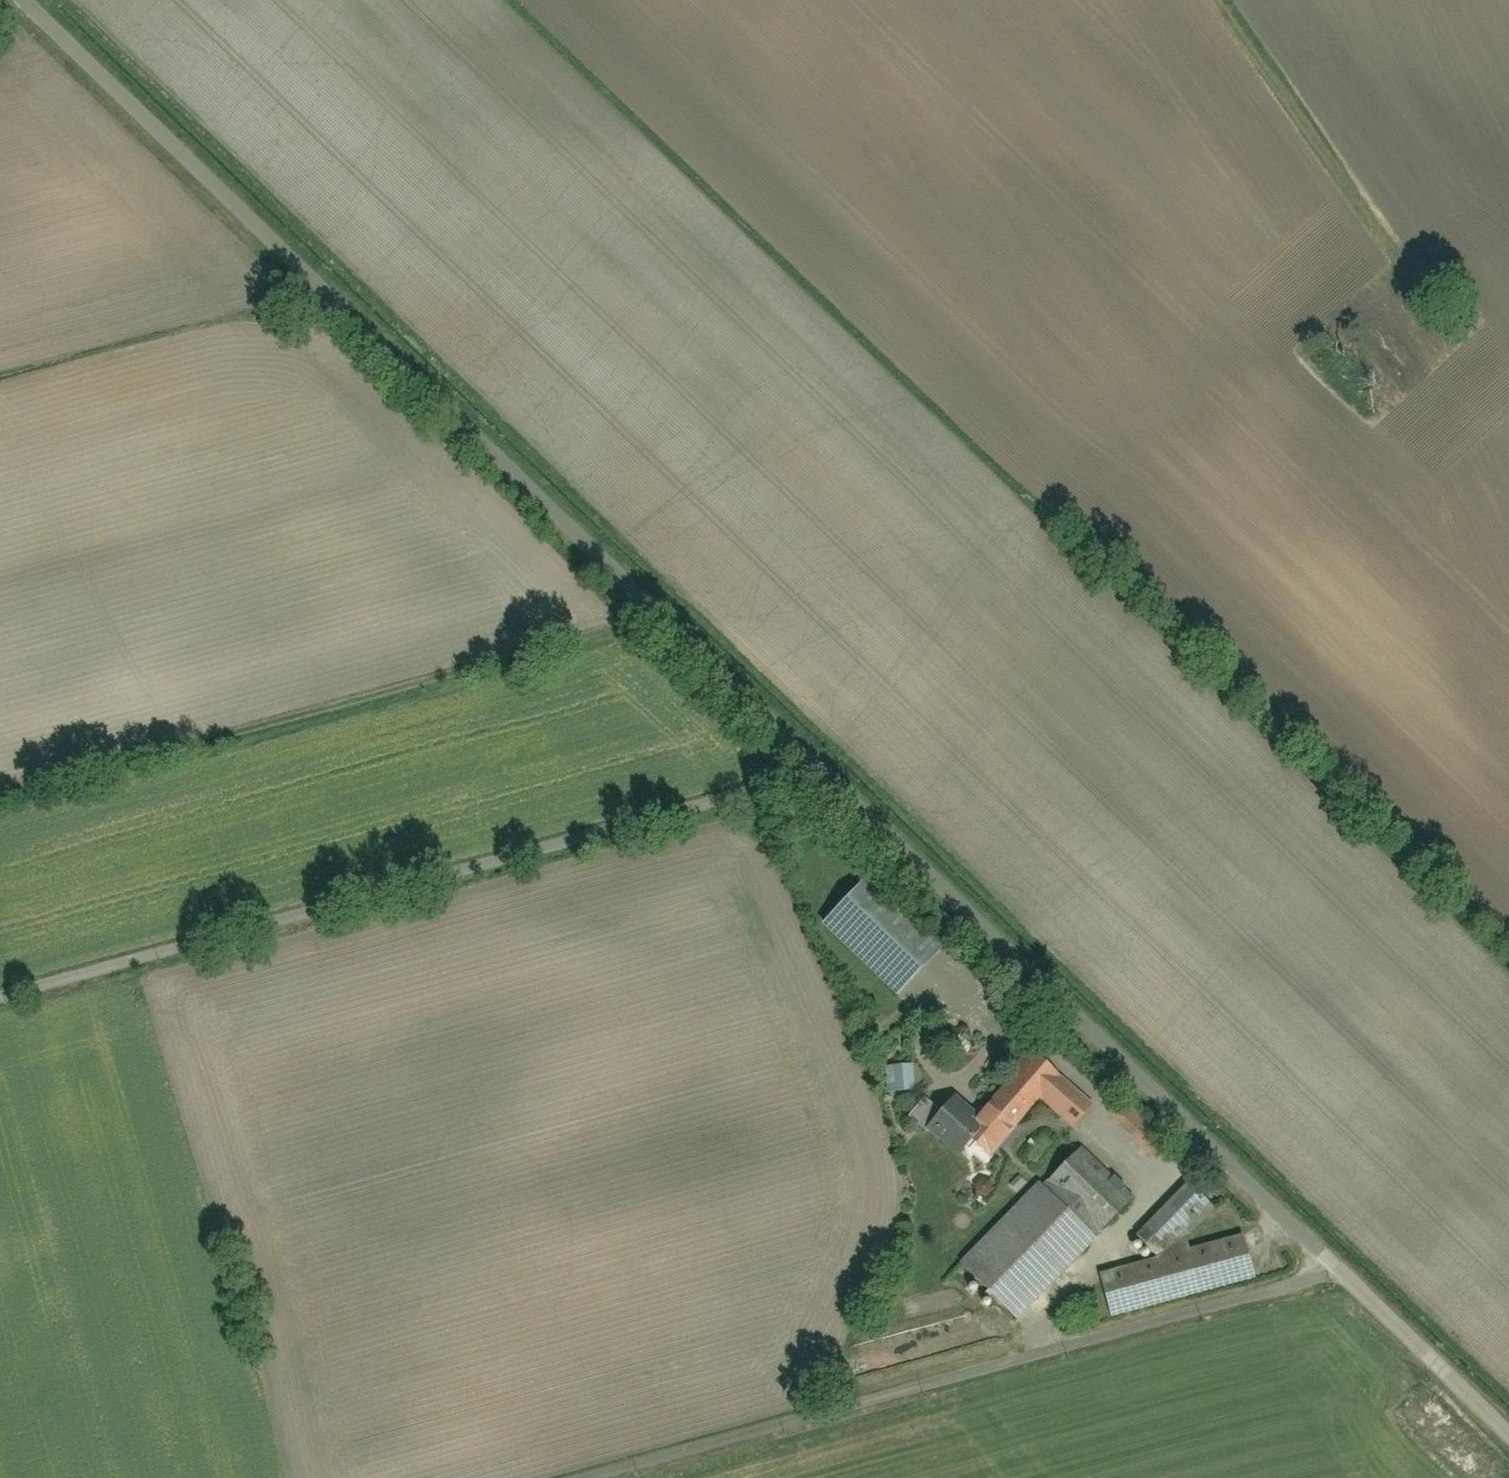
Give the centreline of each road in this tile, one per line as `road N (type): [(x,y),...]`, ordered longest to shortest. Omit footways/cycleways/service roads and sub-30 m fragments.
road 1 (residential): [(1508,1432),(14,0)]

